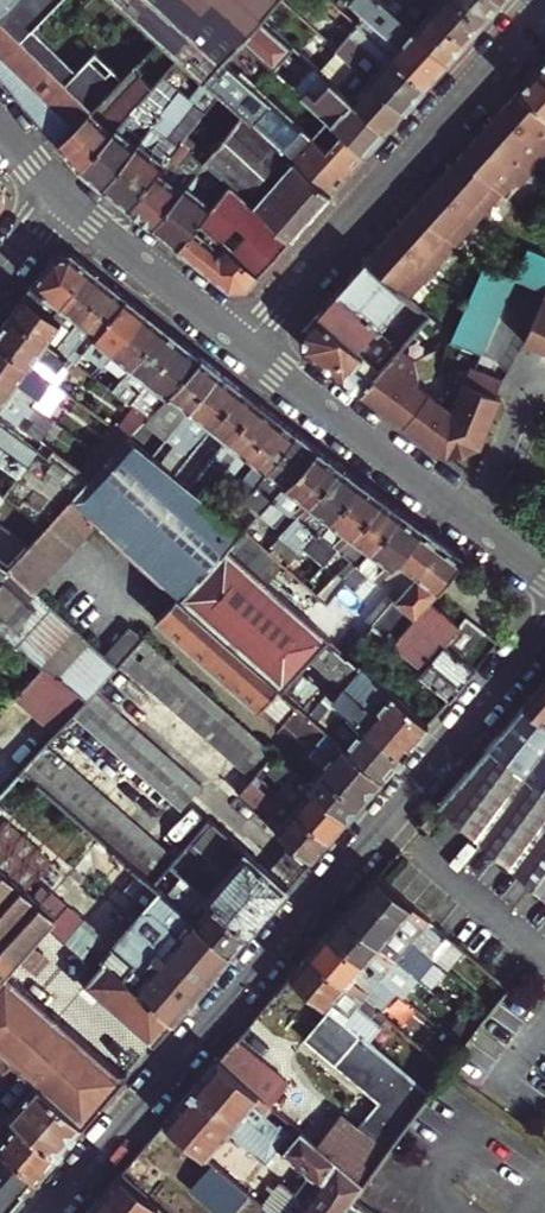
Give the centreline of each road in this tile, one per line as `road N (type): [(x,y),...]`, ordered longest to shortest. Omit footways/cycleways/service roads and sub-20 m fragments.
road 1 (residential): [(47,1212),(544,628)]
road 2 (residential): [(245,342),(544,5)]
road 3 (residential): [(245,342),(473,517)]
road 4 (residential): [(61,194),(245,342)]
road 5 (residential): [(473,517),(536,372),(544,376)]

